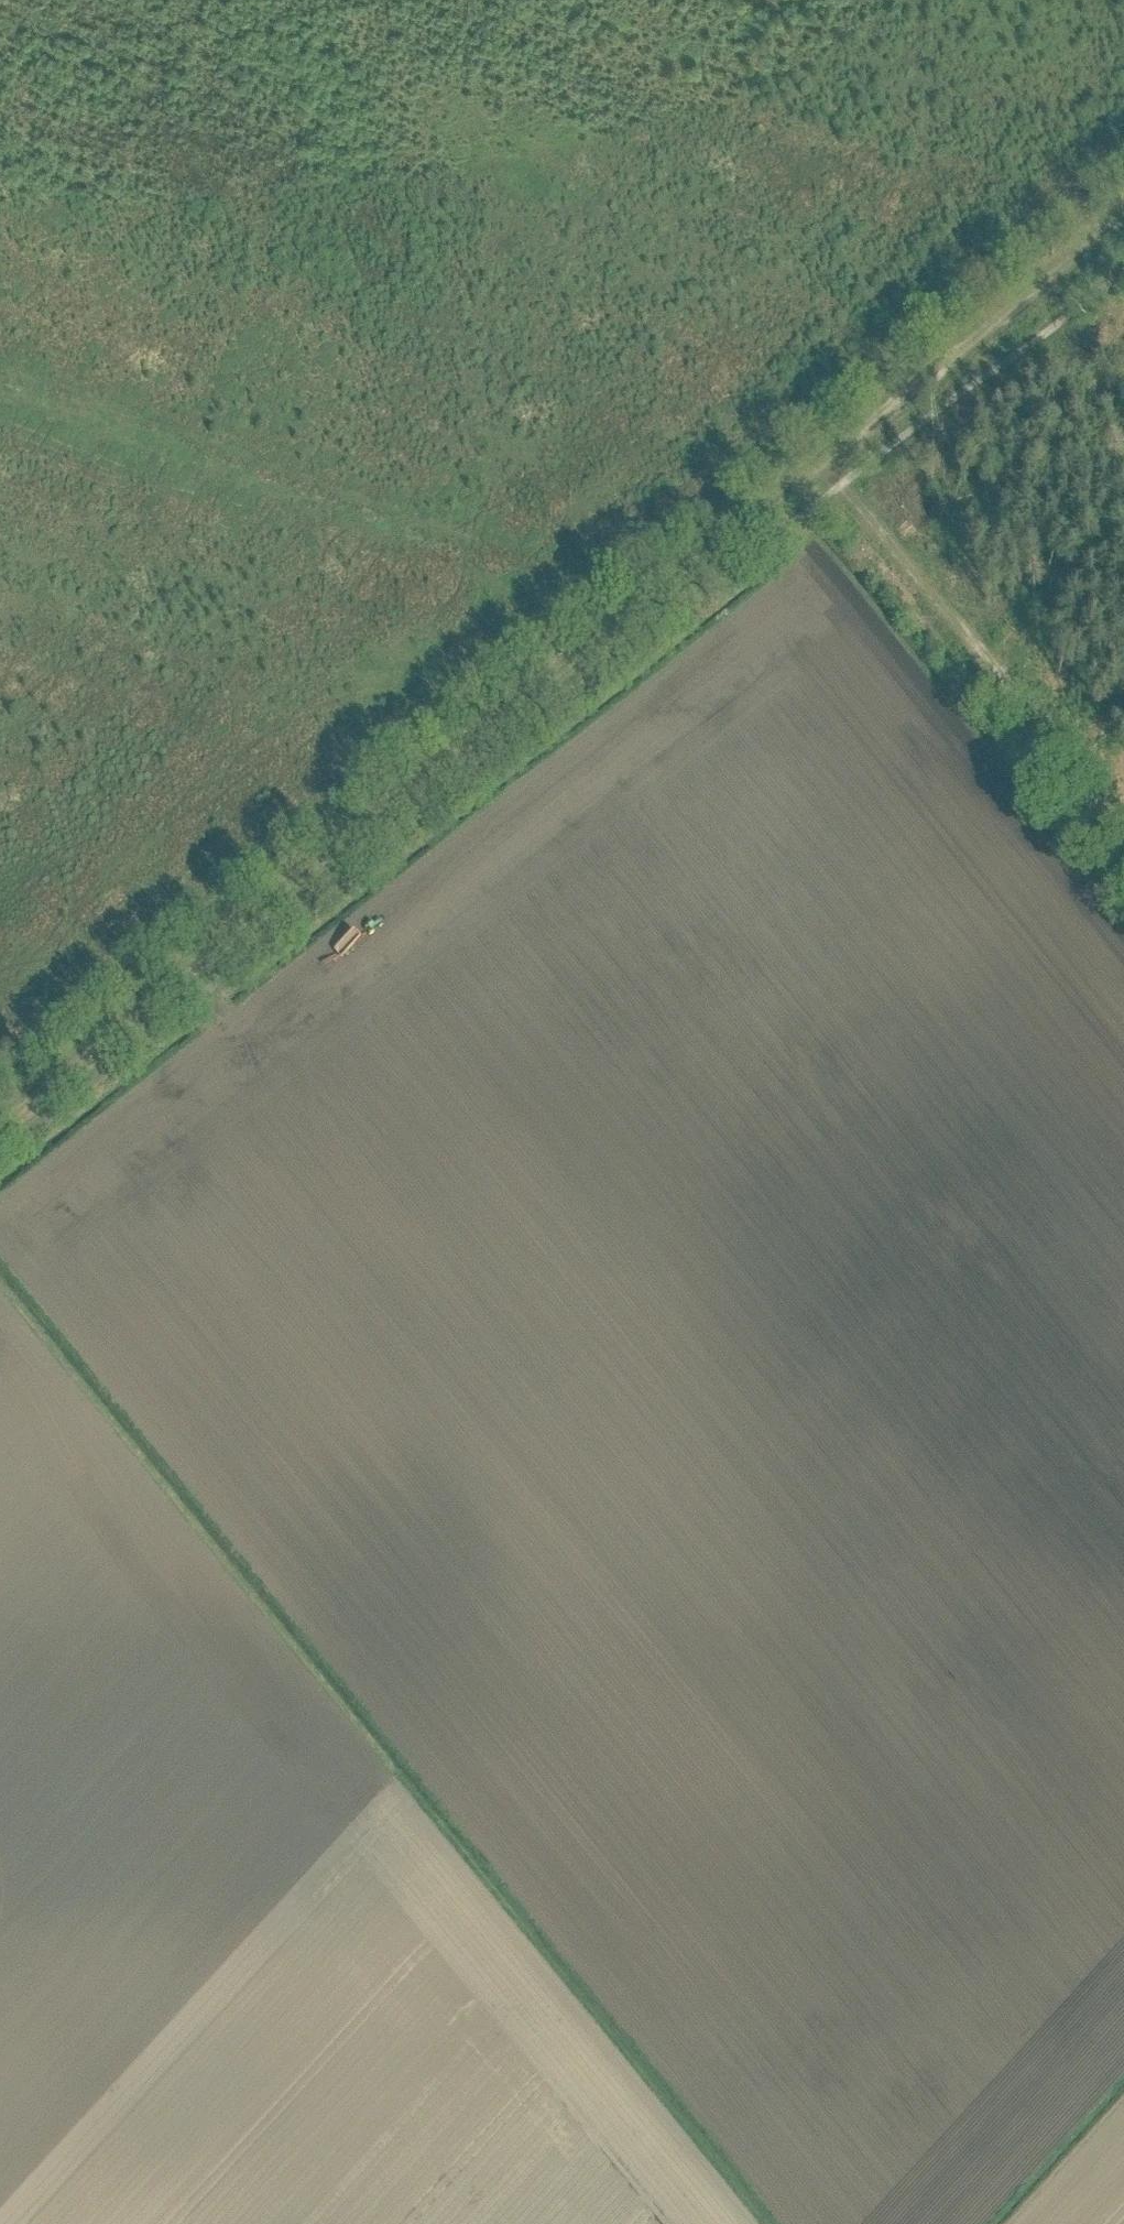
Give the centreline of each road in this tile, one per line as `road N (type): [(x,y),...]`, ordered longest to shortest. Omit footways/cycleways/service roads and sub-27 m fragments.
road 1 (track): [(0,1124),(830,459)]
road 2 (track): [(1123,826),(830,459)]
road 3 (track): [(830,459),(1123,220)]

